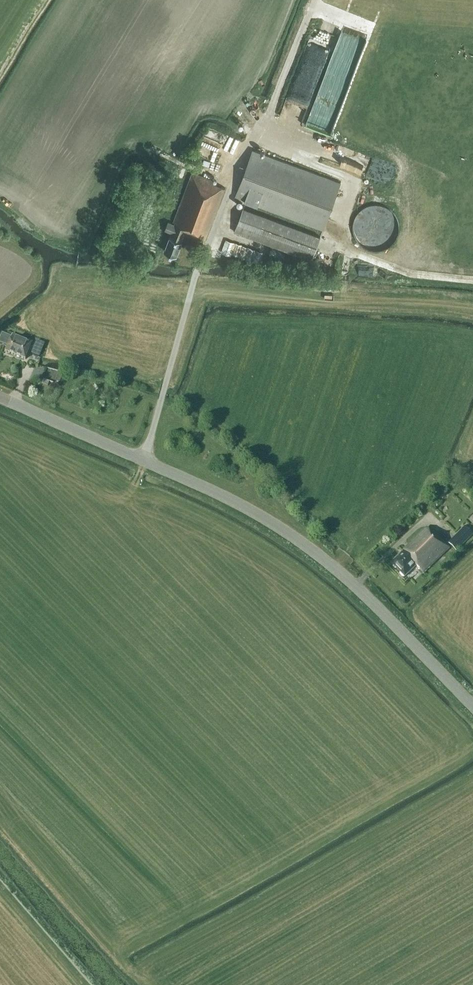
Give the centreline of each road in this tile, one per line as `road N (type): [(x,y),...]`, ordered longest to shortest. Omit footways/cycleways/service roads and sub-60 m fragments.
road 1 (tertiary): [(472,707),(355,586),(292,536),(0,397)]

